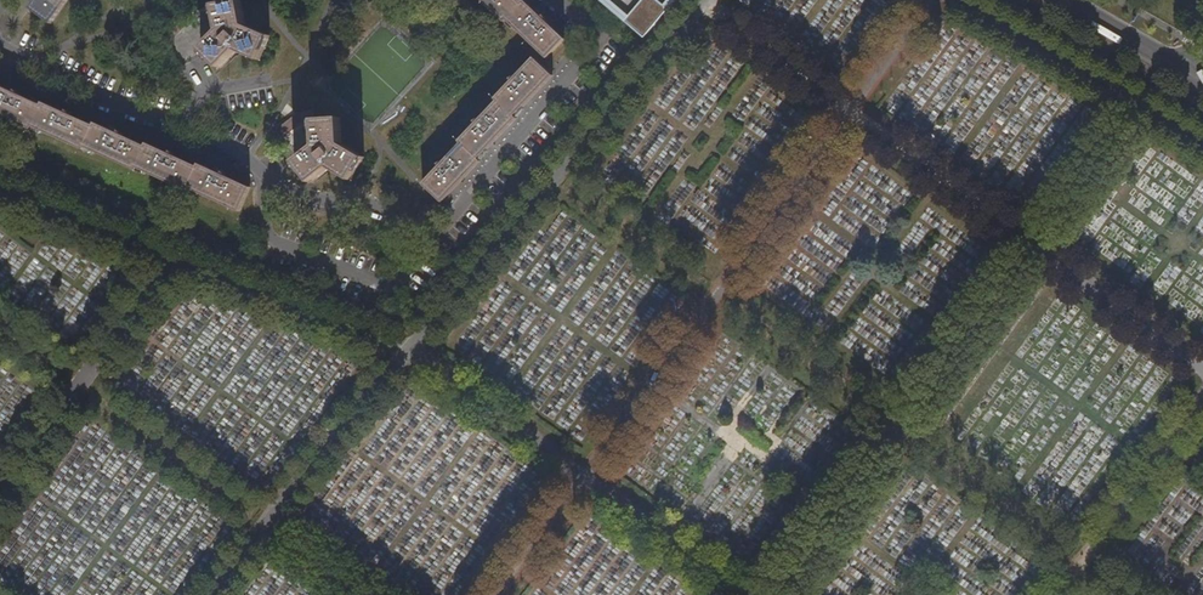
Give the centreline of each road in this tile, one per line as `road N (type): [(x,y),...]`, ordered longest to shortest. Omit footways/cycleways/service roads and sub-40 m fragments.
road 1 (residential): [(591,0),(606,29),(387,282),(270,235),(246,155),(0,44)]
road 2 (secondary): [(1063,0),(1186,71)]

